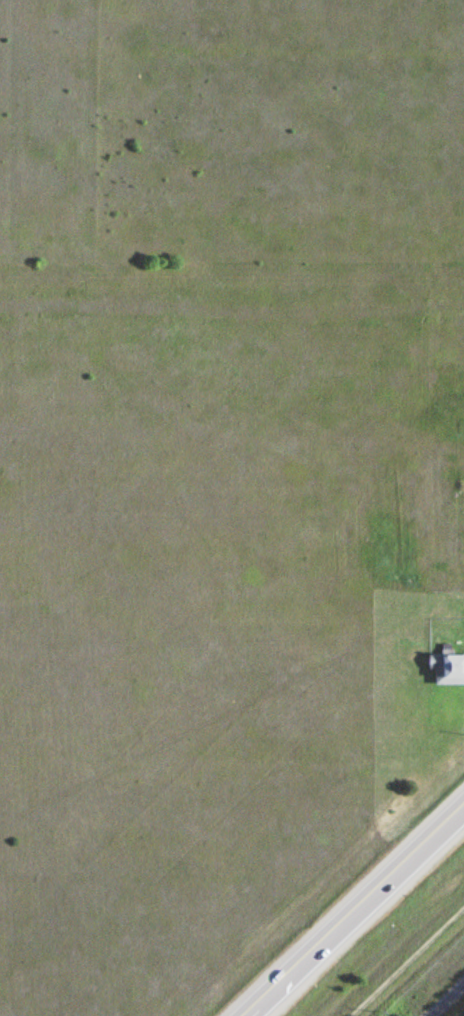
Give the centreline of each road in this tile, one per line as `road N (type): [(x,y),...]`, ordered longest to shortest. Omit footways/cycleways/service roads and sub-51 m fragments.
road 1 (primary): [(463,800),(239,1015)]
road 2 (track): [(463,903),(347,1015)]

